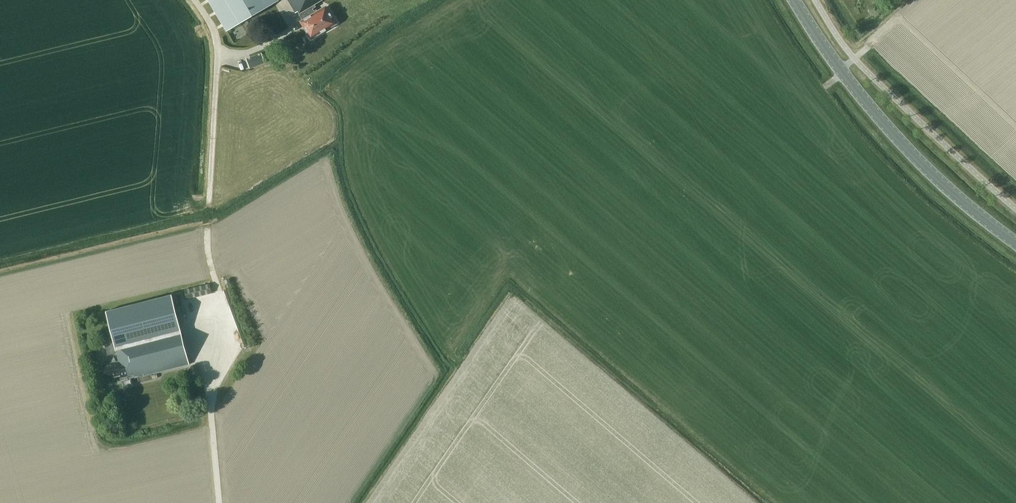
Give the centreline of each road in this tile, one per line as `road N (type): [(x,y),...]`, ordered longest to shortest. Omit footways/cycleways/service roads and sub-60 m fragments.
road 1 (secondary): [(1015,242),(912,154),(795,0)]

